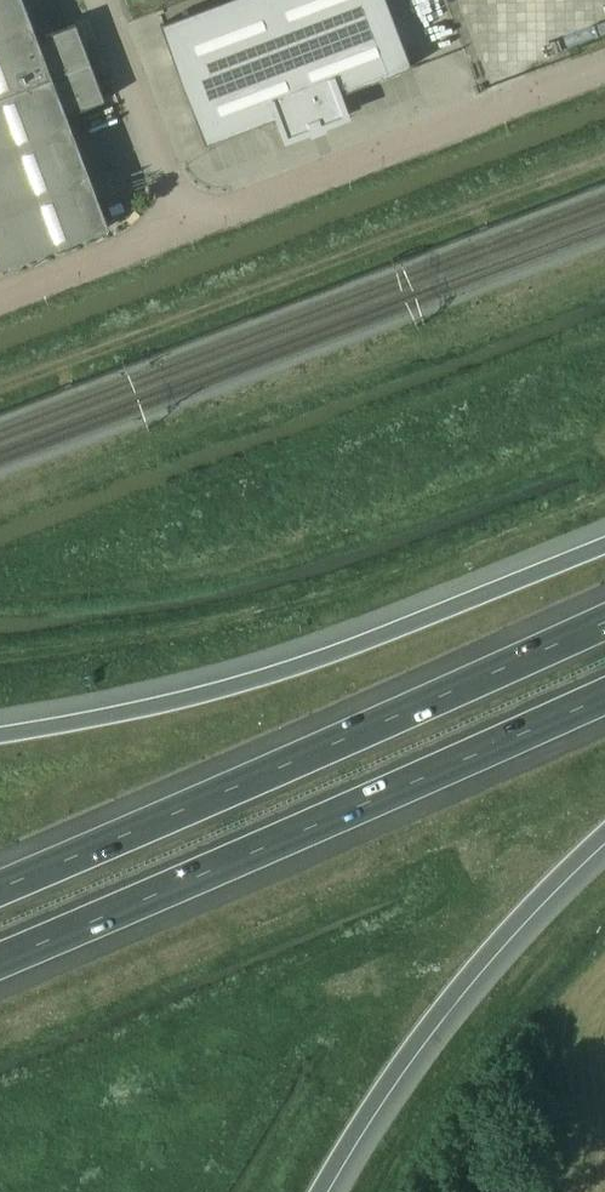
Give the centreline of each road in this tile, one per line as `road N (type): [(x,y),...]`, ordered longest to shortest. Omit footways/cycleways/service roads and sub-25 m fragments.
road 1 (motorway): [(604,620),(0,886)]
road 2 (motorway): [(0,958),(604,693)]
road 3 (motorway): [(604,545),(297,665),(139,707),(0,733)]
road 4 (motorway): [(320,1191),(394,1071),(483,955),(604,834)]
road 5 (unclassified): [(604,62),(185,227)]
road 6 (unclassified): [(185,227),(98,0)]
road 7 (unclassified): [(185,227),(0,297)]

